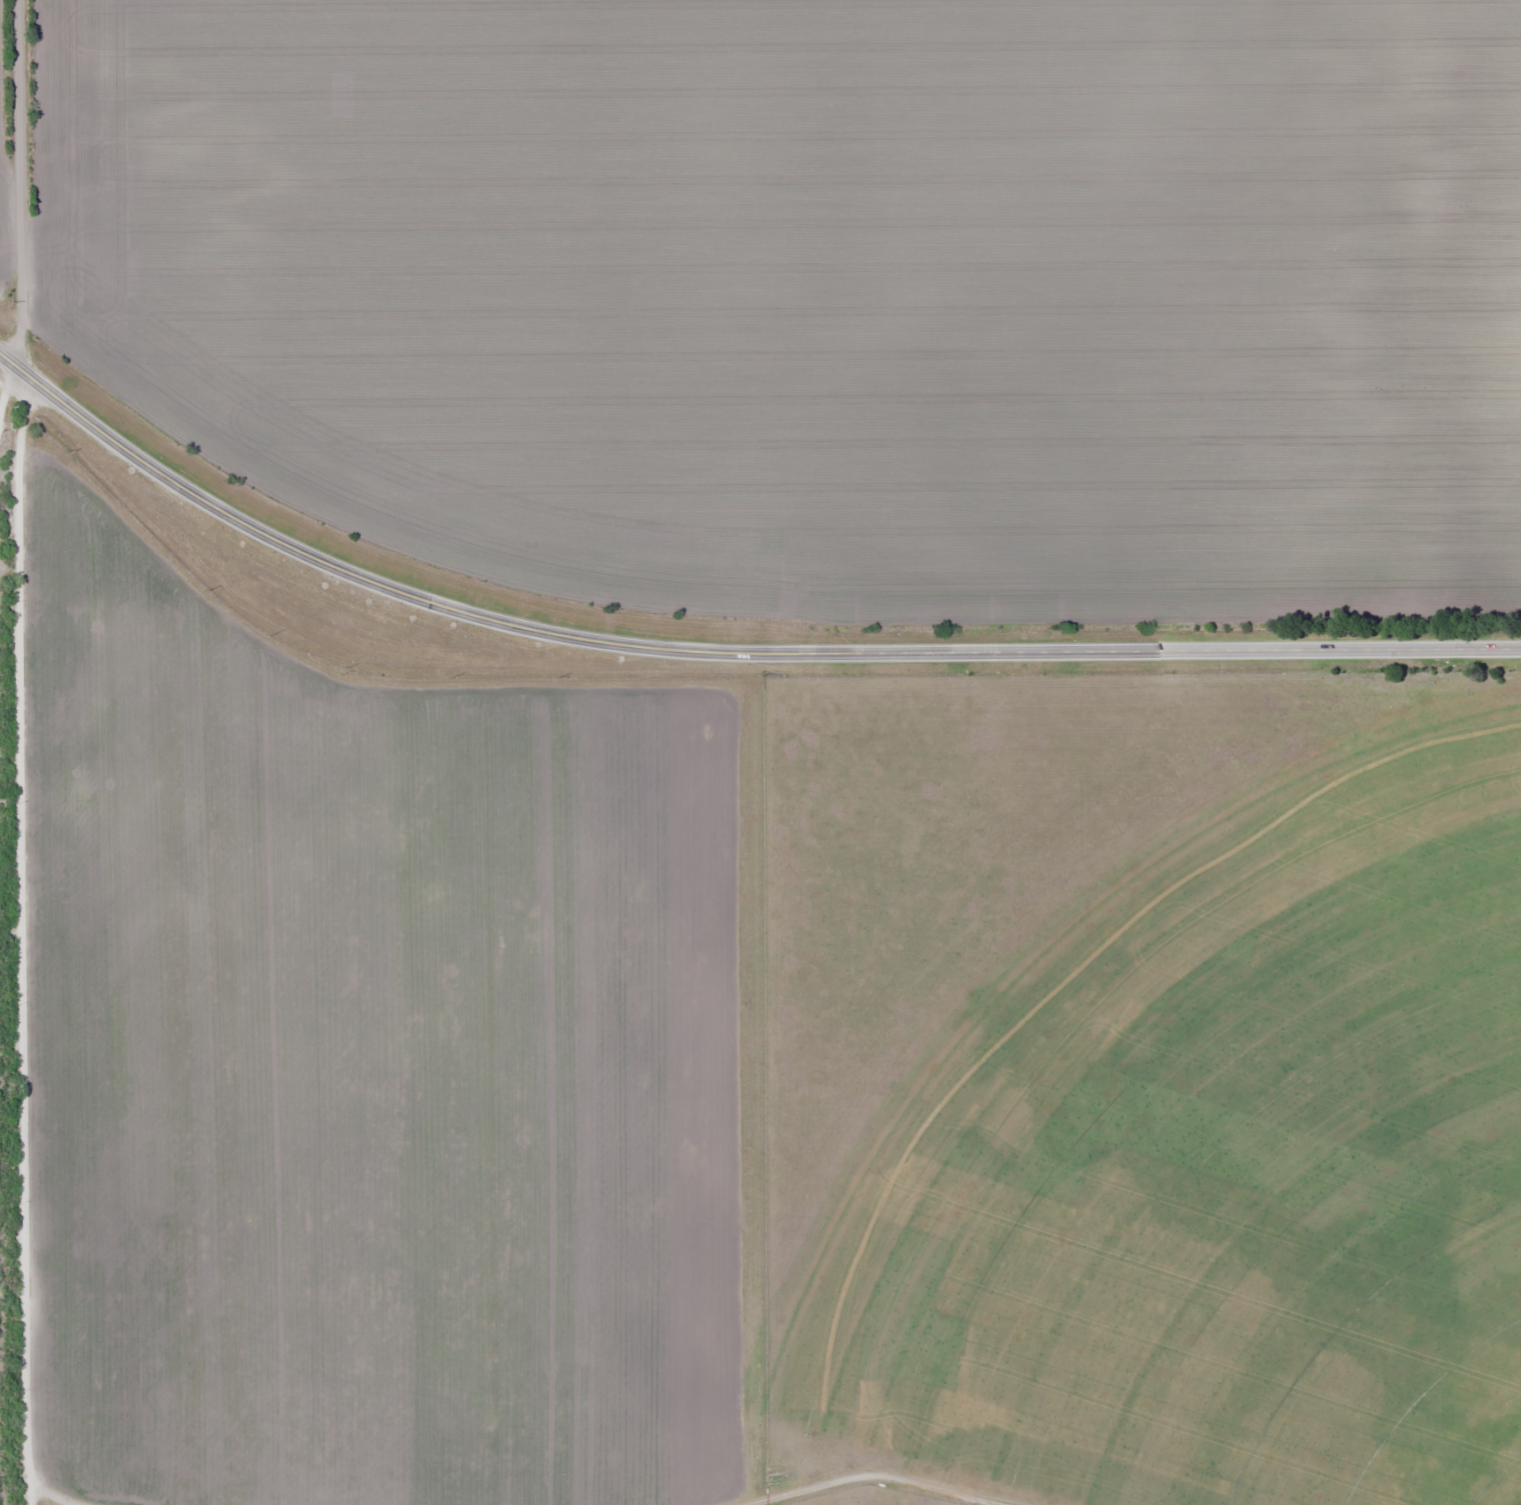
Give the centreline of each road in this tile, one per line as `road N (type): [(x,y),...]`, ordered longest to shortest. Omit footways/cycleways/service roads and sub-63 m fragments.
road 1 (secondary): [(1520,647),(734,652),(576,638),(443,606),(299,551),(158,472),(0,353)]
road 2 (residential): [(20,368),(16,0)]

